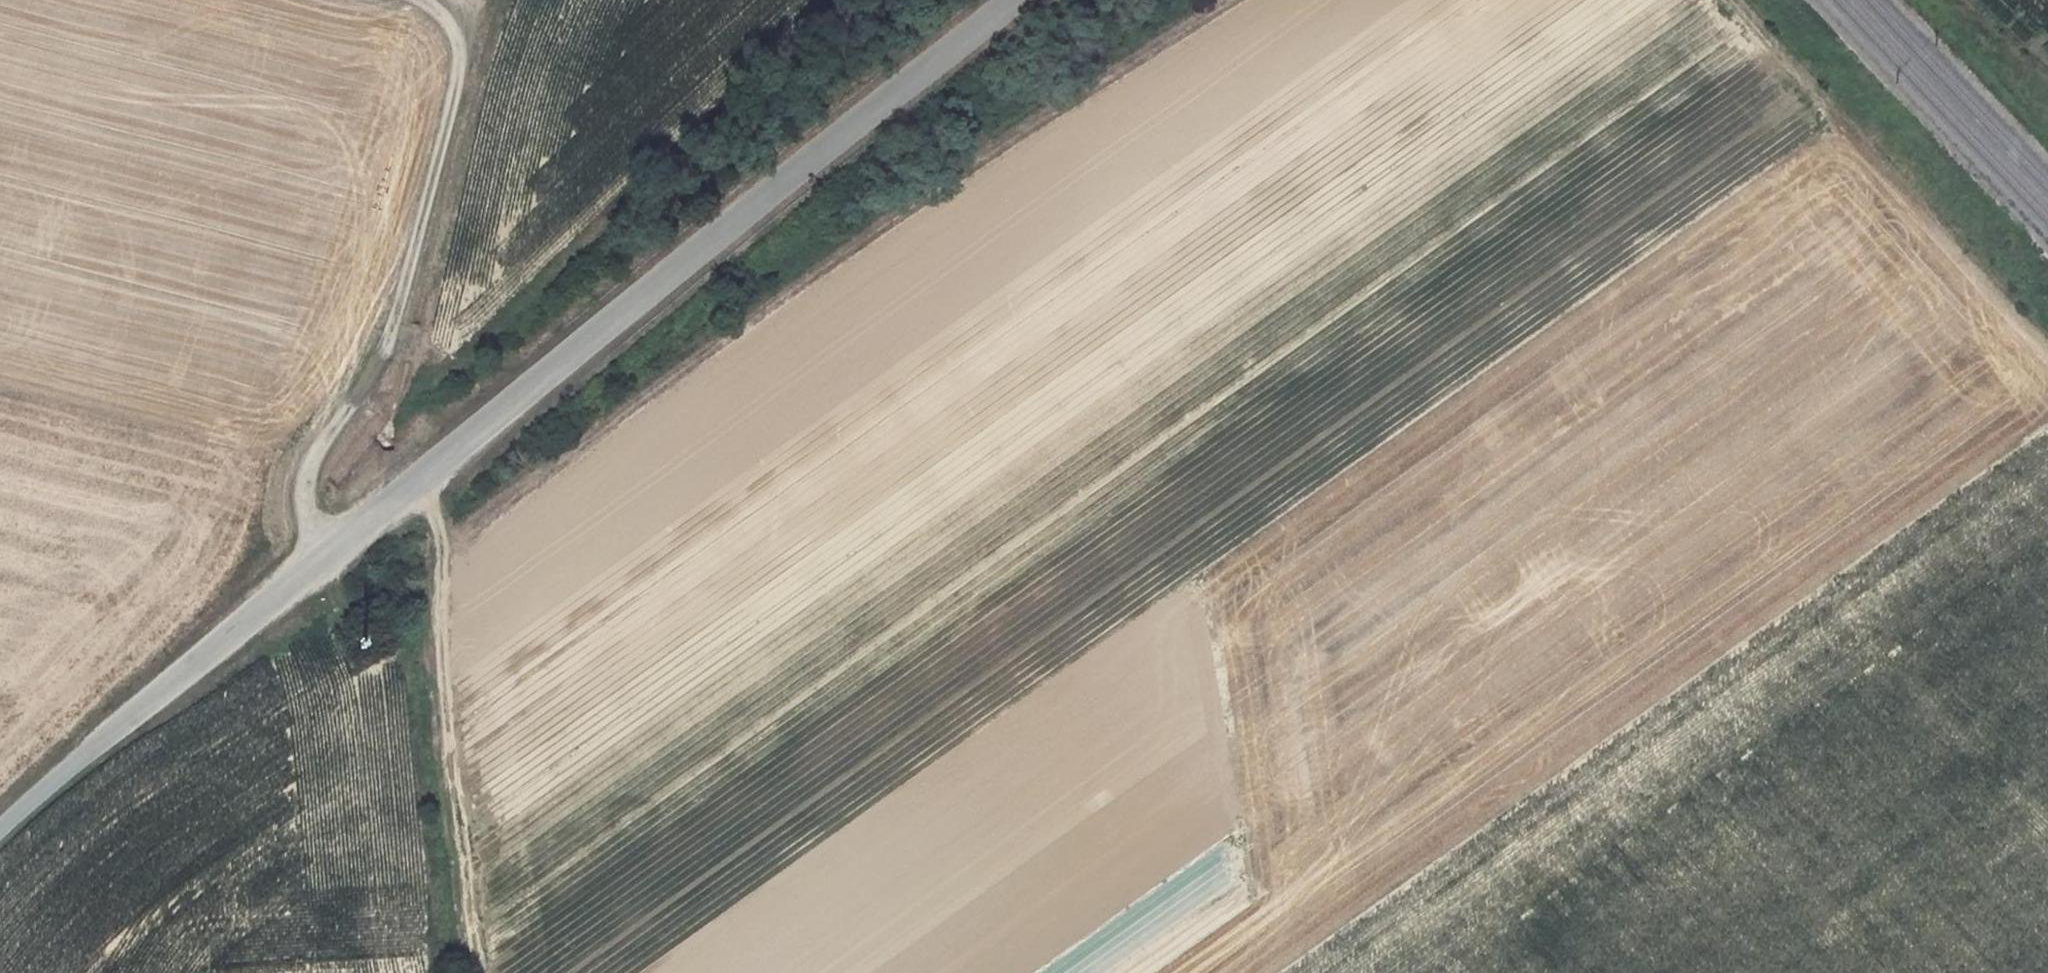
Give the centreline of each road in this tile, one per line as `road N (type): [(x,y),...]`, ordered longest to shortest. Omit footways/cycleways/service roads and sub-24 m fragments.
road 1 (unclassified): [(0,828),(794,169),(1010,0)]
road 2 (track): [(372,0),(428,15),(467,45),(386,374),(316,488),(324,557)]

